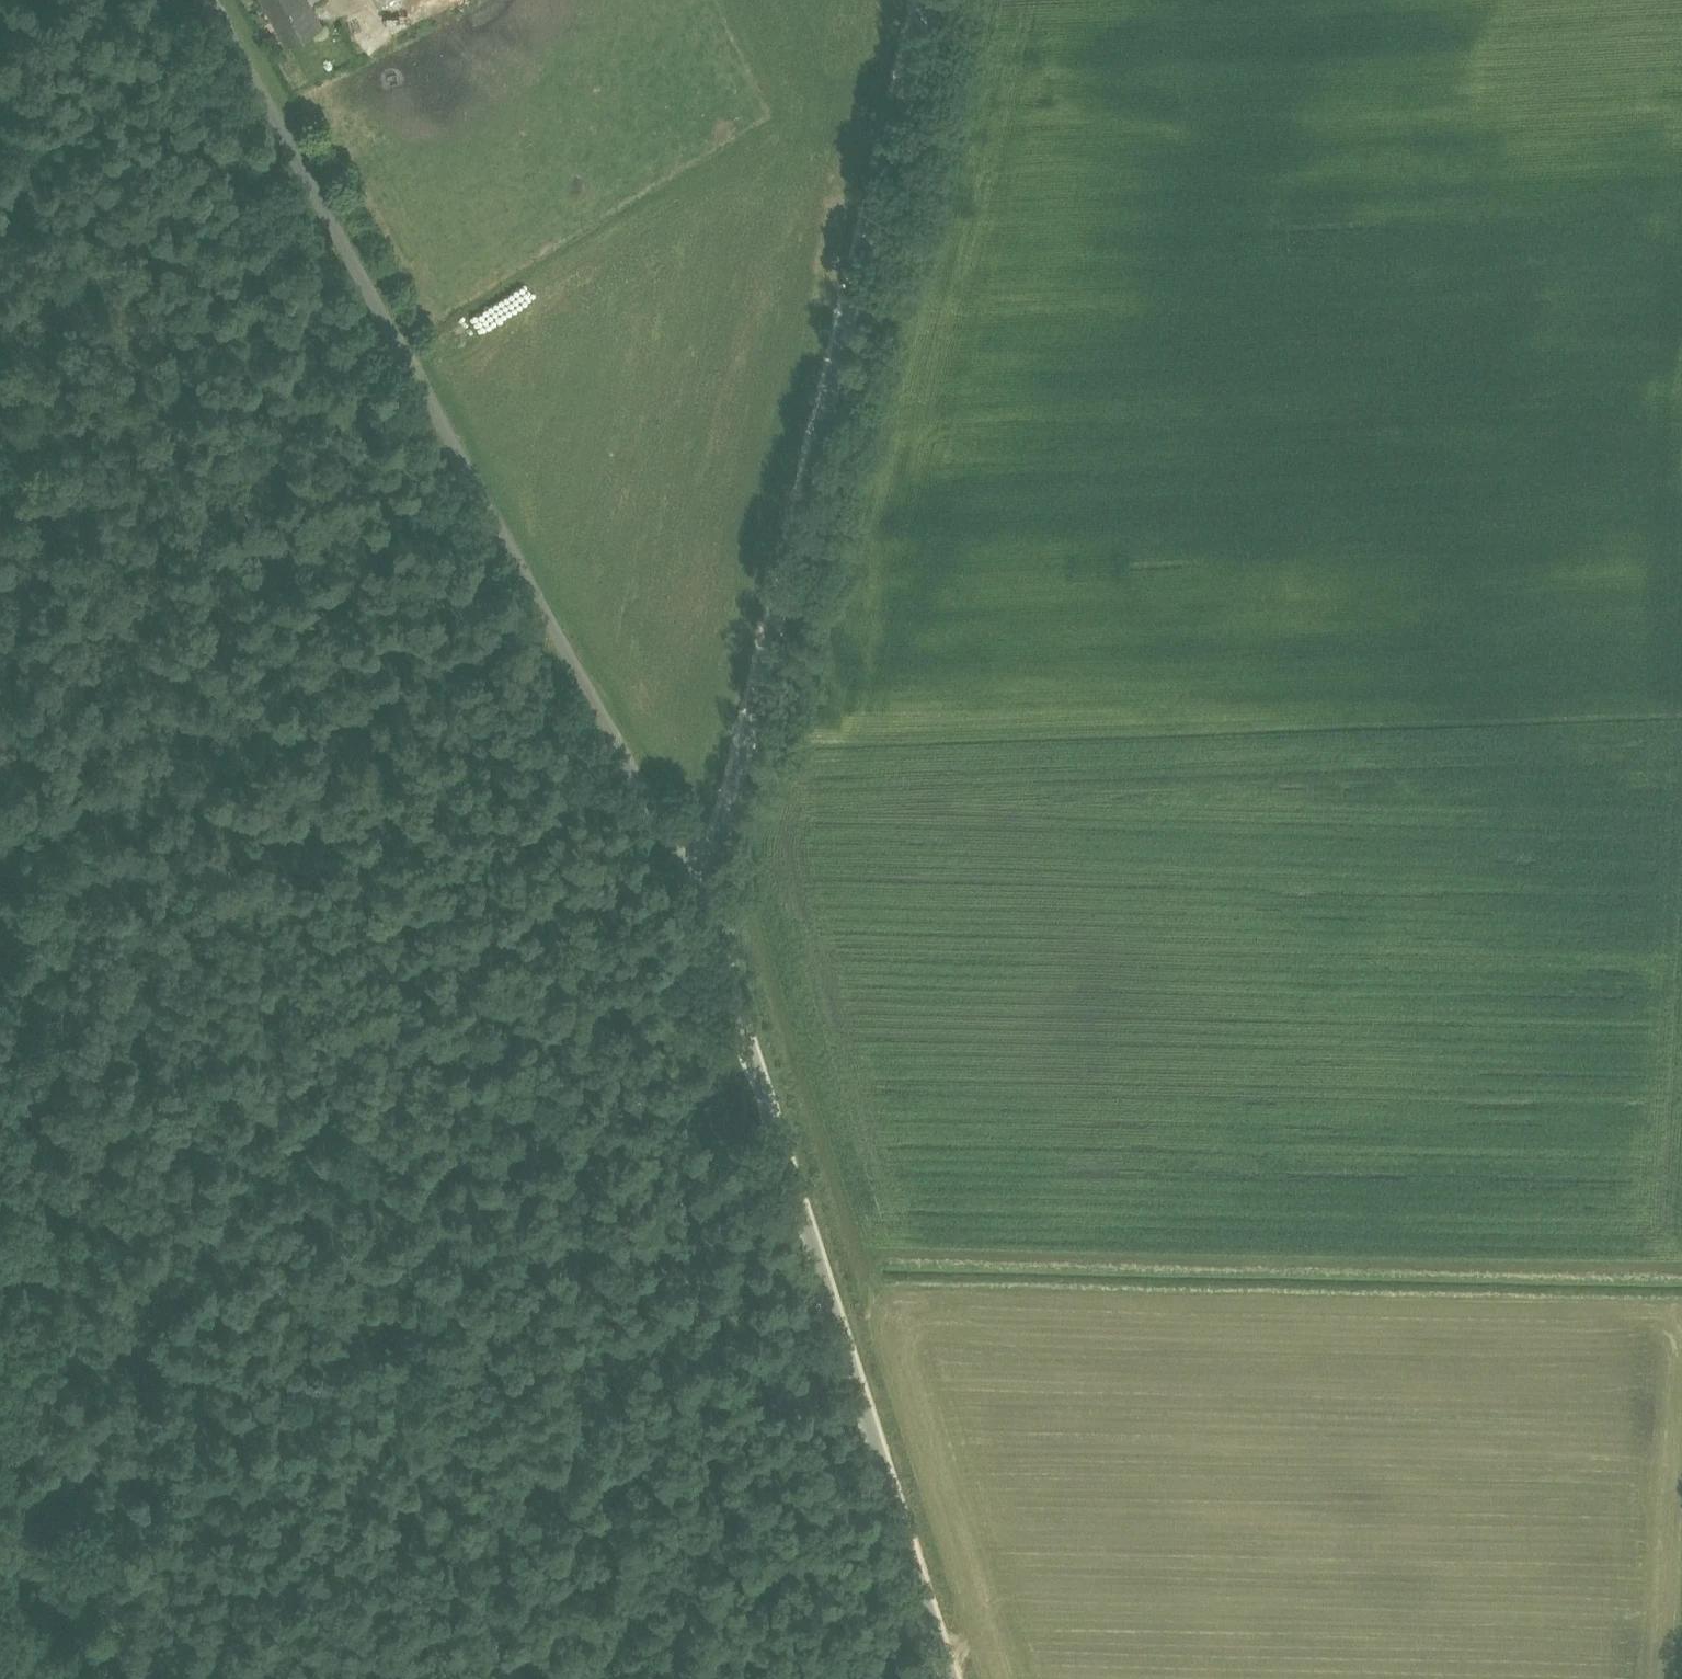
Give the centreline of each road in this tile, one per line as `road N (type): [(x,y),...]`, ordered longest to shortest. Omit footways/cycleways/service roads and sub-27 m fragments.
road 1 (unclassified): [(704,897),(209,0)]
road 2 (unclassified): [(704,897),(939,0)]
road 3 (unclassified): [(942,1678),(833,1297),(704,897)]

